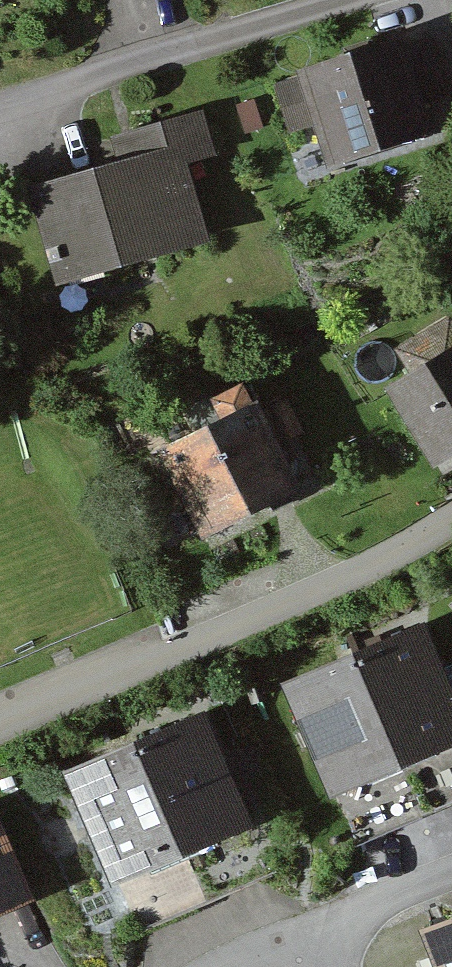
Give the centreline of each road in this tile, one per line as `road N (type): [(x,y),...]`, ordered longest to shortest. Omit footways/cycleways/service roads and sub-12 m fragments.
road 1 (residential): [(451,508),(0,732)]
road 2 (residential): [(301,931),(451,872)]

